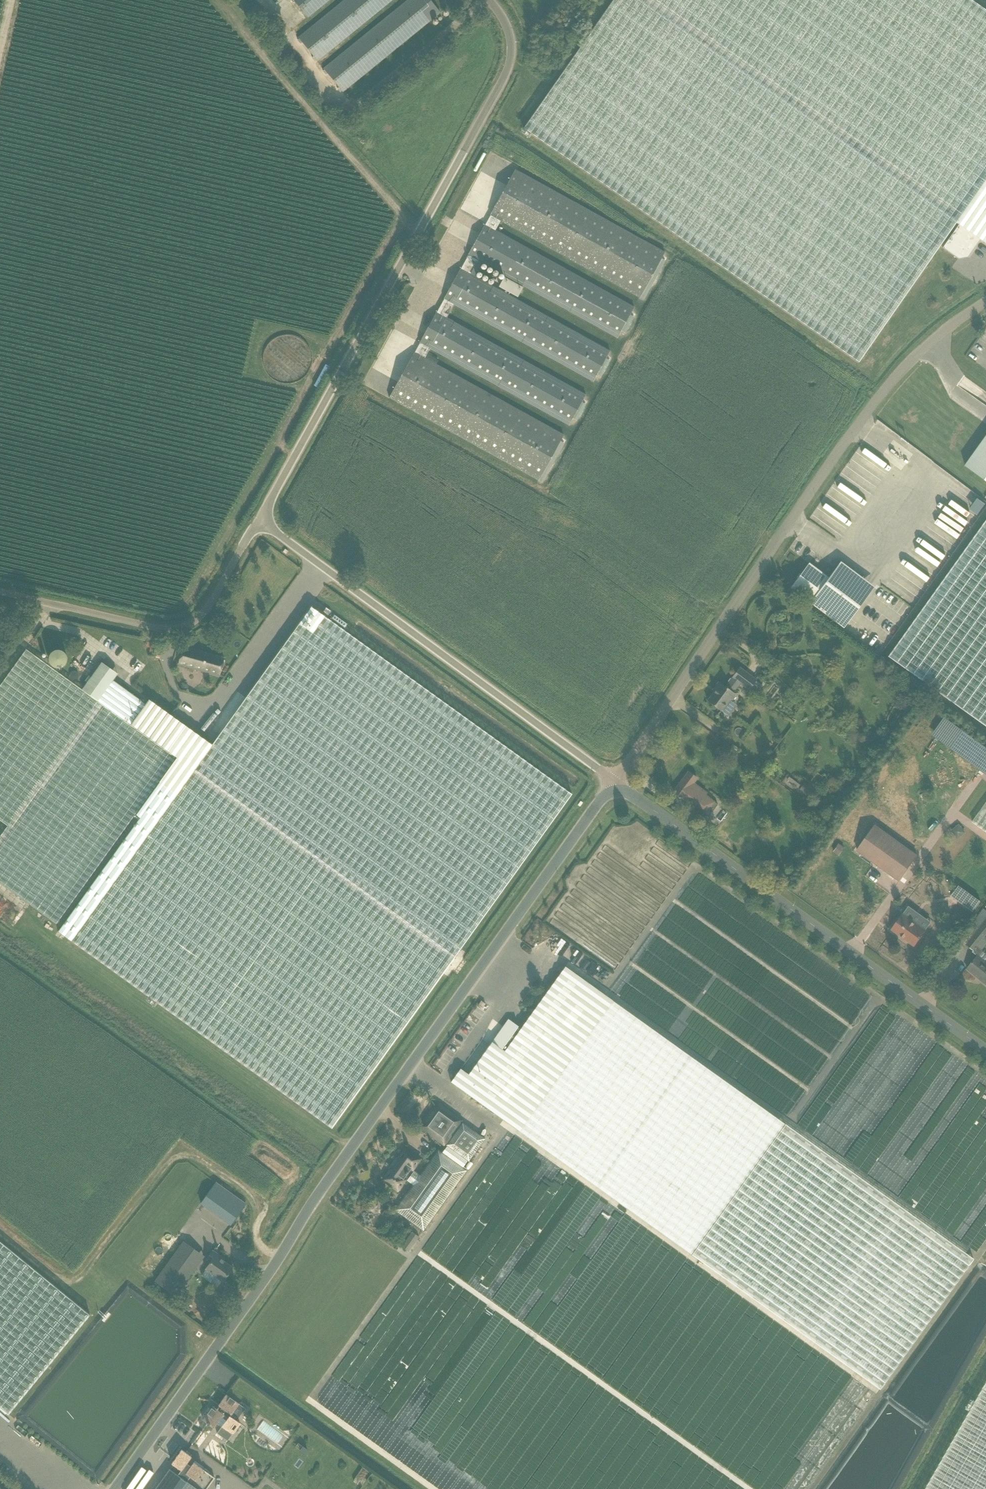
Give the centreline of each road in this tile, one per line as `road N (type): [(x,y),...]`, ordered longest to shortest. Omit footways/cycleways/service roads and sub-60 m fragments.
road 1 (unclassified): [(115,1488),(596,805),(617,791)]
road 2 (unclassified): [(616,782),(857,424),(931,342),(985,302)]
road 3 (unclassified): [(260,520),(506,76),(511,40),(489,0)]
road 4 (unclassified): [(985,1050),(617,791)]
road 5 (unclassified): [(616,782),(260,520)]
road 6 (unclassified): [(0,593),(179,630),(209,607),(260,520)]

